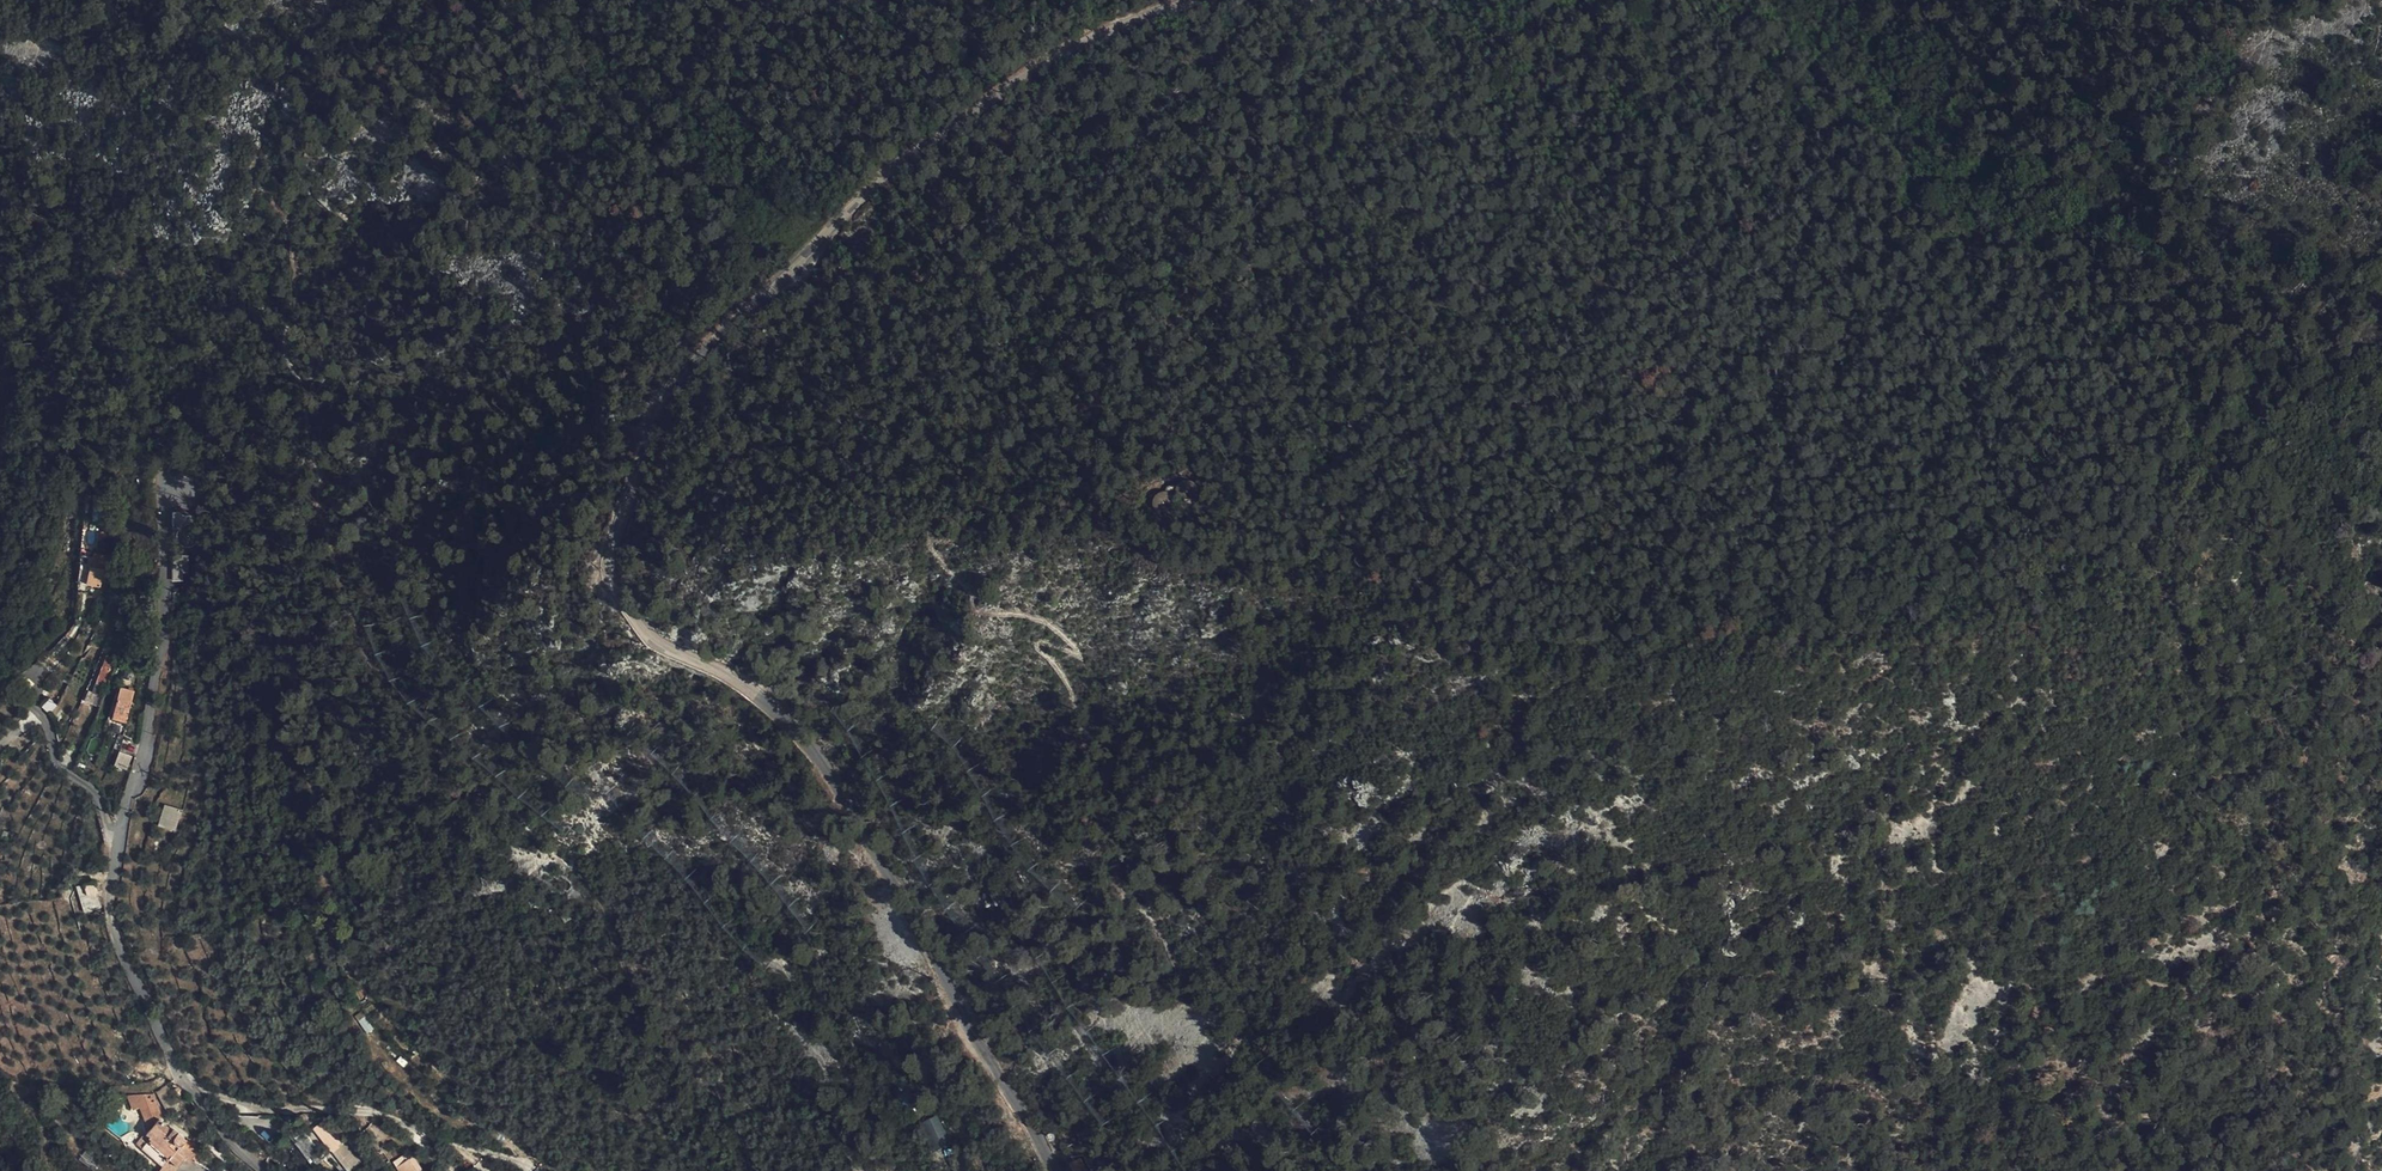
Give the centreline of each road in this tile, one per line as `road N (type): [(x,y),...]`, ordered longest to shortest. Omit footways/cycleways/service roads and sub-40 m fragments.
road 1 (unclassified): [(1053,1170),(822,760),(775,708),(653,637),(612,577),(610,554),(650,426),(684,369),(787,270),(916,153),(1057,55),(1195,0)]

